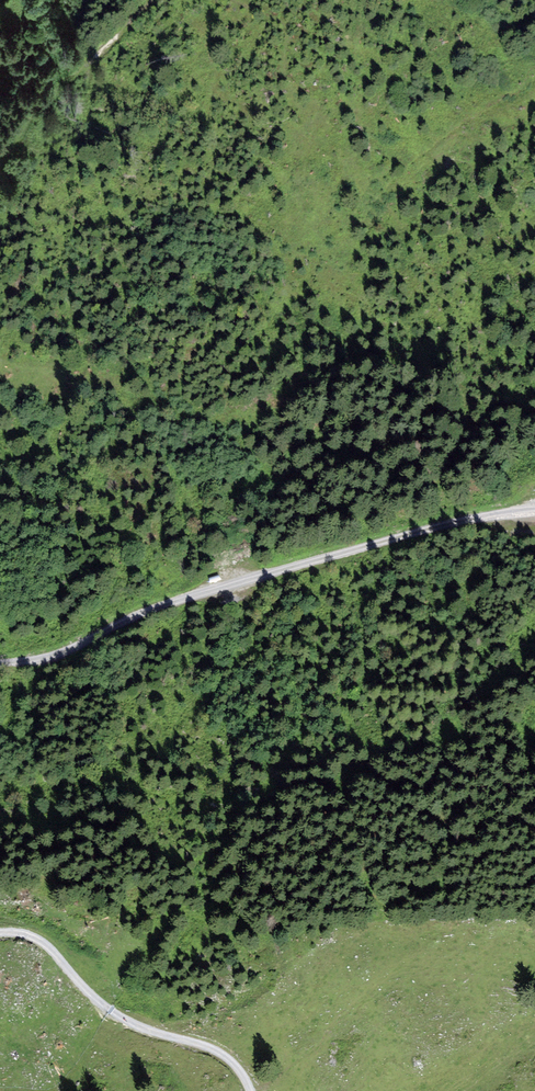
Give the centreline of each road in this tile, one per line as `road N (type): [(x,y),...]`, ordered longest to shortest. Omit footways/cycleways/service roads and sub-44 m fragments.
road 1 (track): [(0,663),(52,659),(134,619),(245,582),(469,520),(534,510)]
road 2 (track): [(0,933),(47,944),(105,1009),(219,1052),(250,1090)]
road 3 (track): [(155,0),(46,109),(0,167)]

